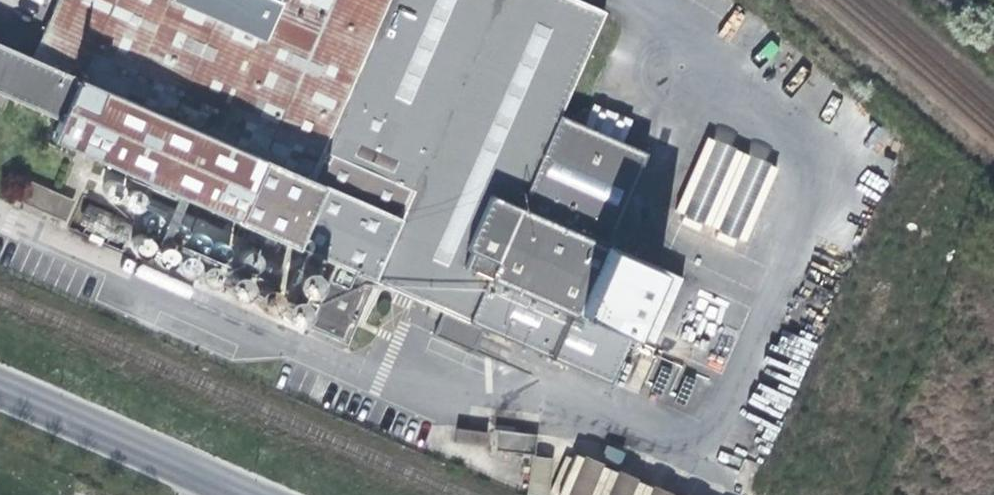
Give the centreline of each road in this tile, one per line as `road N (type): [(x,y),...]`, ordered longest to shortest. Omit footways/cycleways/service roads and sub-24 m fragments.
road 1 (unclassified): [(0,387),(248,494)]

